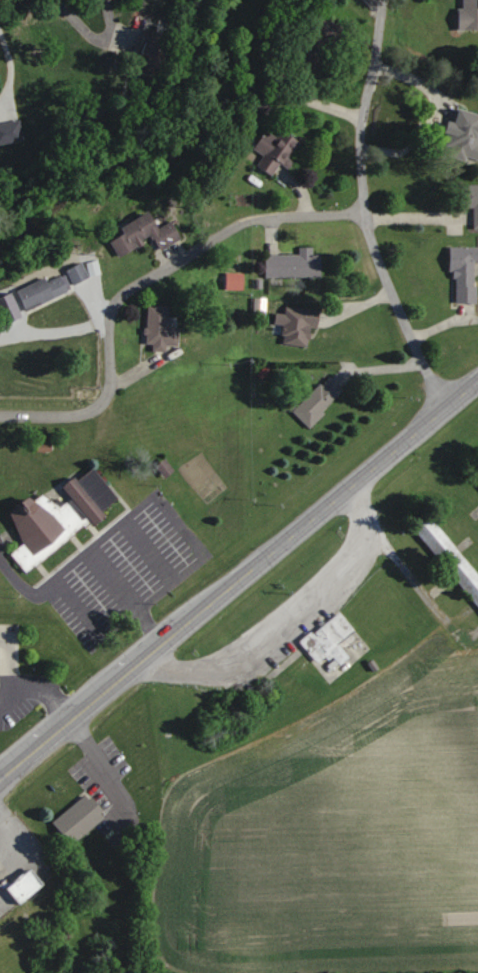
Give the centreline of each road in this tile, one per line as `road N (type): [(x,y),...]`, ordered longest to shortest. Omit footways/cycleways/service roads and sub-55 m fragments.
road 1 (primary): [(0,778),(477,381)]
road 2 (residential): [(0,414),(75,415),(99,406),(112,378),(114,305),(244,220),(363,213)]
road 3 (residential): [(449,406),(393,297),(363,213),(364,124),(385,0)]

